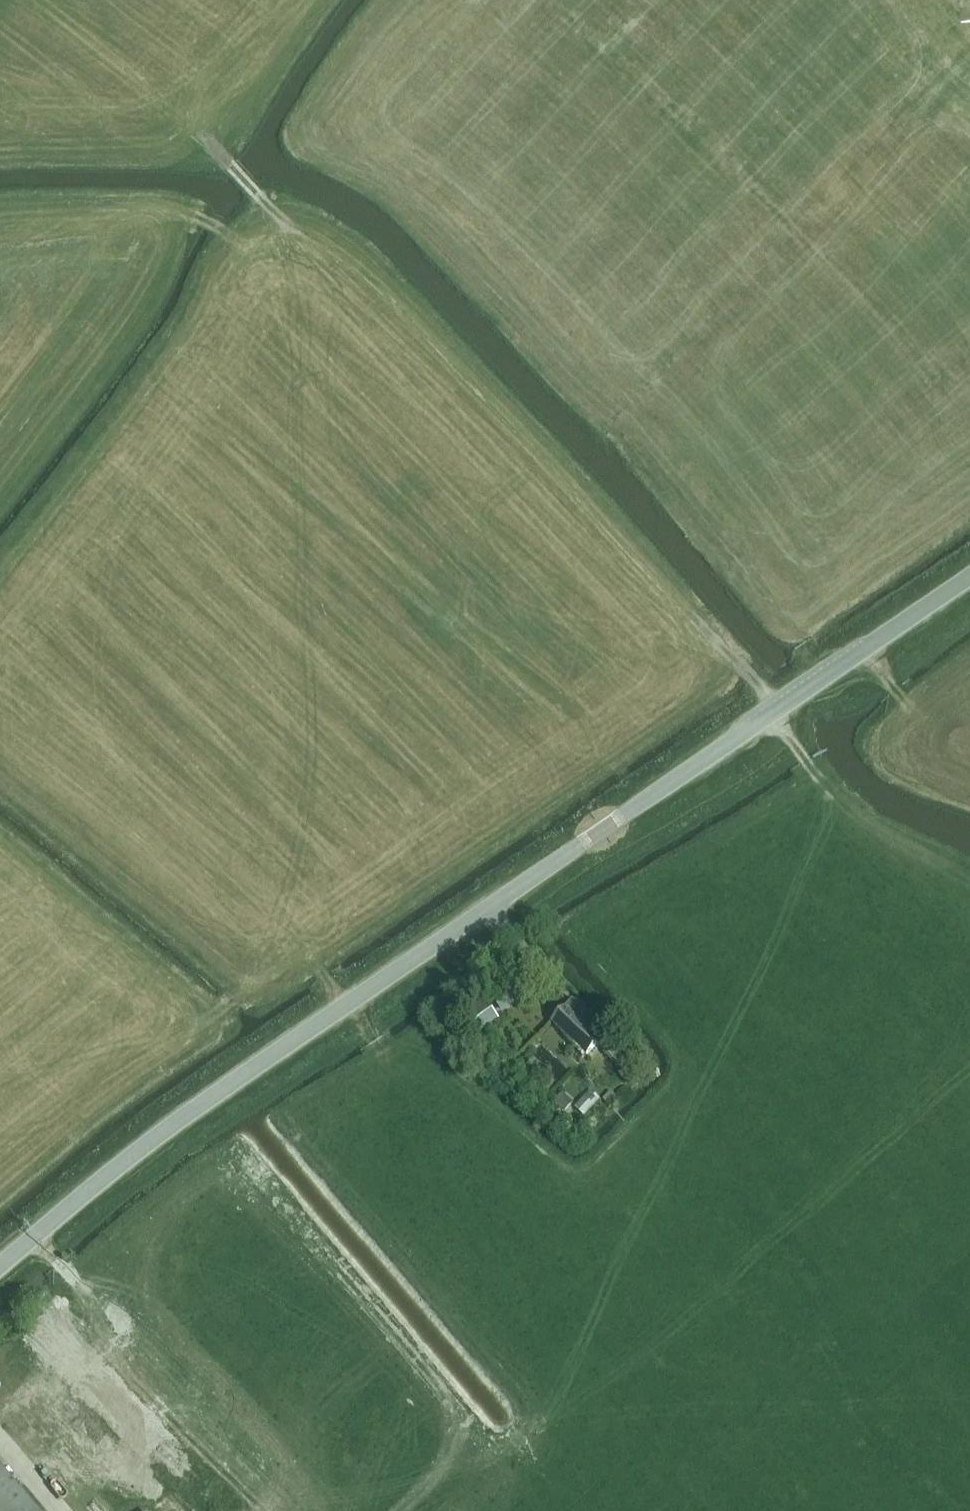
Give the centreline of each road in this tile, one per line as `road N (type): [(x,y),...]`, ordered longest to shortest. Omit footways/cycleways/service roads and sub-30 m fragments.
road 1 (tertiary): [(0,1266),(153,1139),(969,576)]

